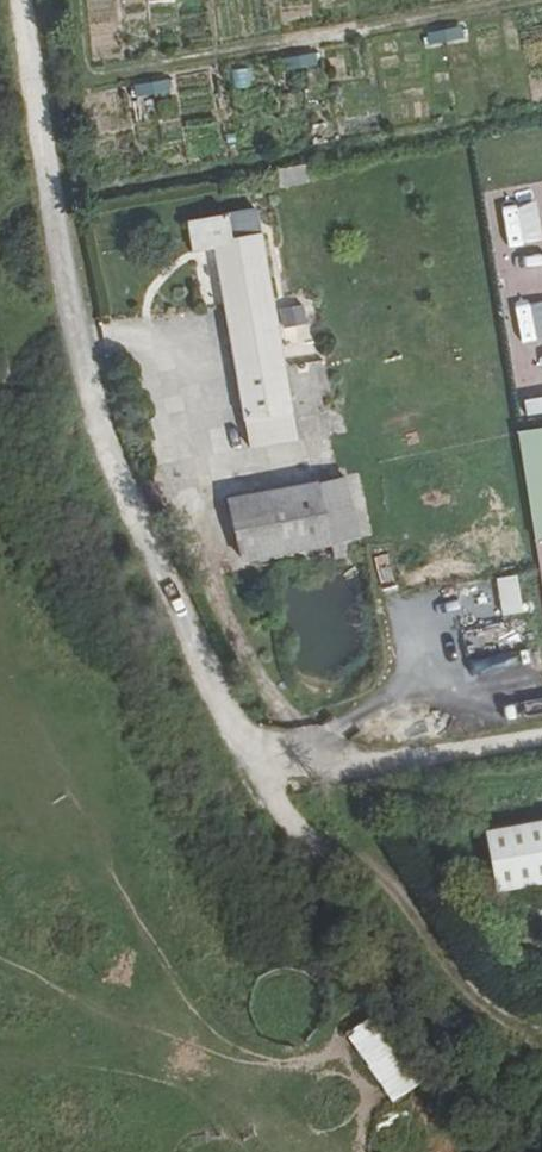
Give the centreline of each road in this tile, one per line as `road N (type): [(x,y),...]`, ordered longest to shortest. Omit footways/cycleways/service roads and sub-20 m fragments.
road 1 (track): [(72,338),(124,339),(251,676),(305,733),(343,753),(400,763),(541,739)]
road 2 (track): [(77,0),(89,83),(527,0)]
road 3 (track): [(295,833),(360,942),(513,1151)]

